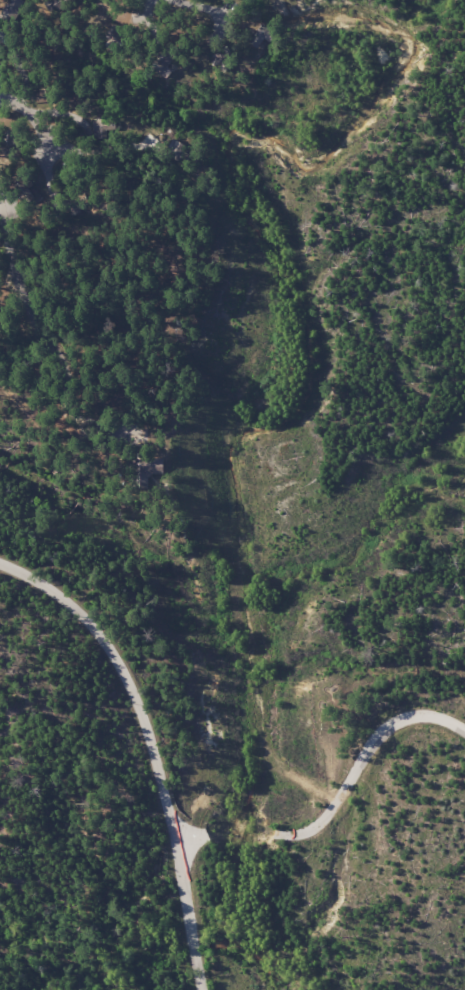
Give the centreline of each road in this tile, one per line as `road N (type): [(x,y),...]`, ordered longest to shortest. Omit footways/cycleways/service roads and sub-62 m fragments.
road 1 (tertiary): [(0,563),(55,590),(104,639),(140,709),(175,837)]
road 2 (tertiary): [(252,834),(319,824),(379,731),(400,720),(428,716),(464,730)]
road 3 (tertiary): [(202,989),(175,837)]

